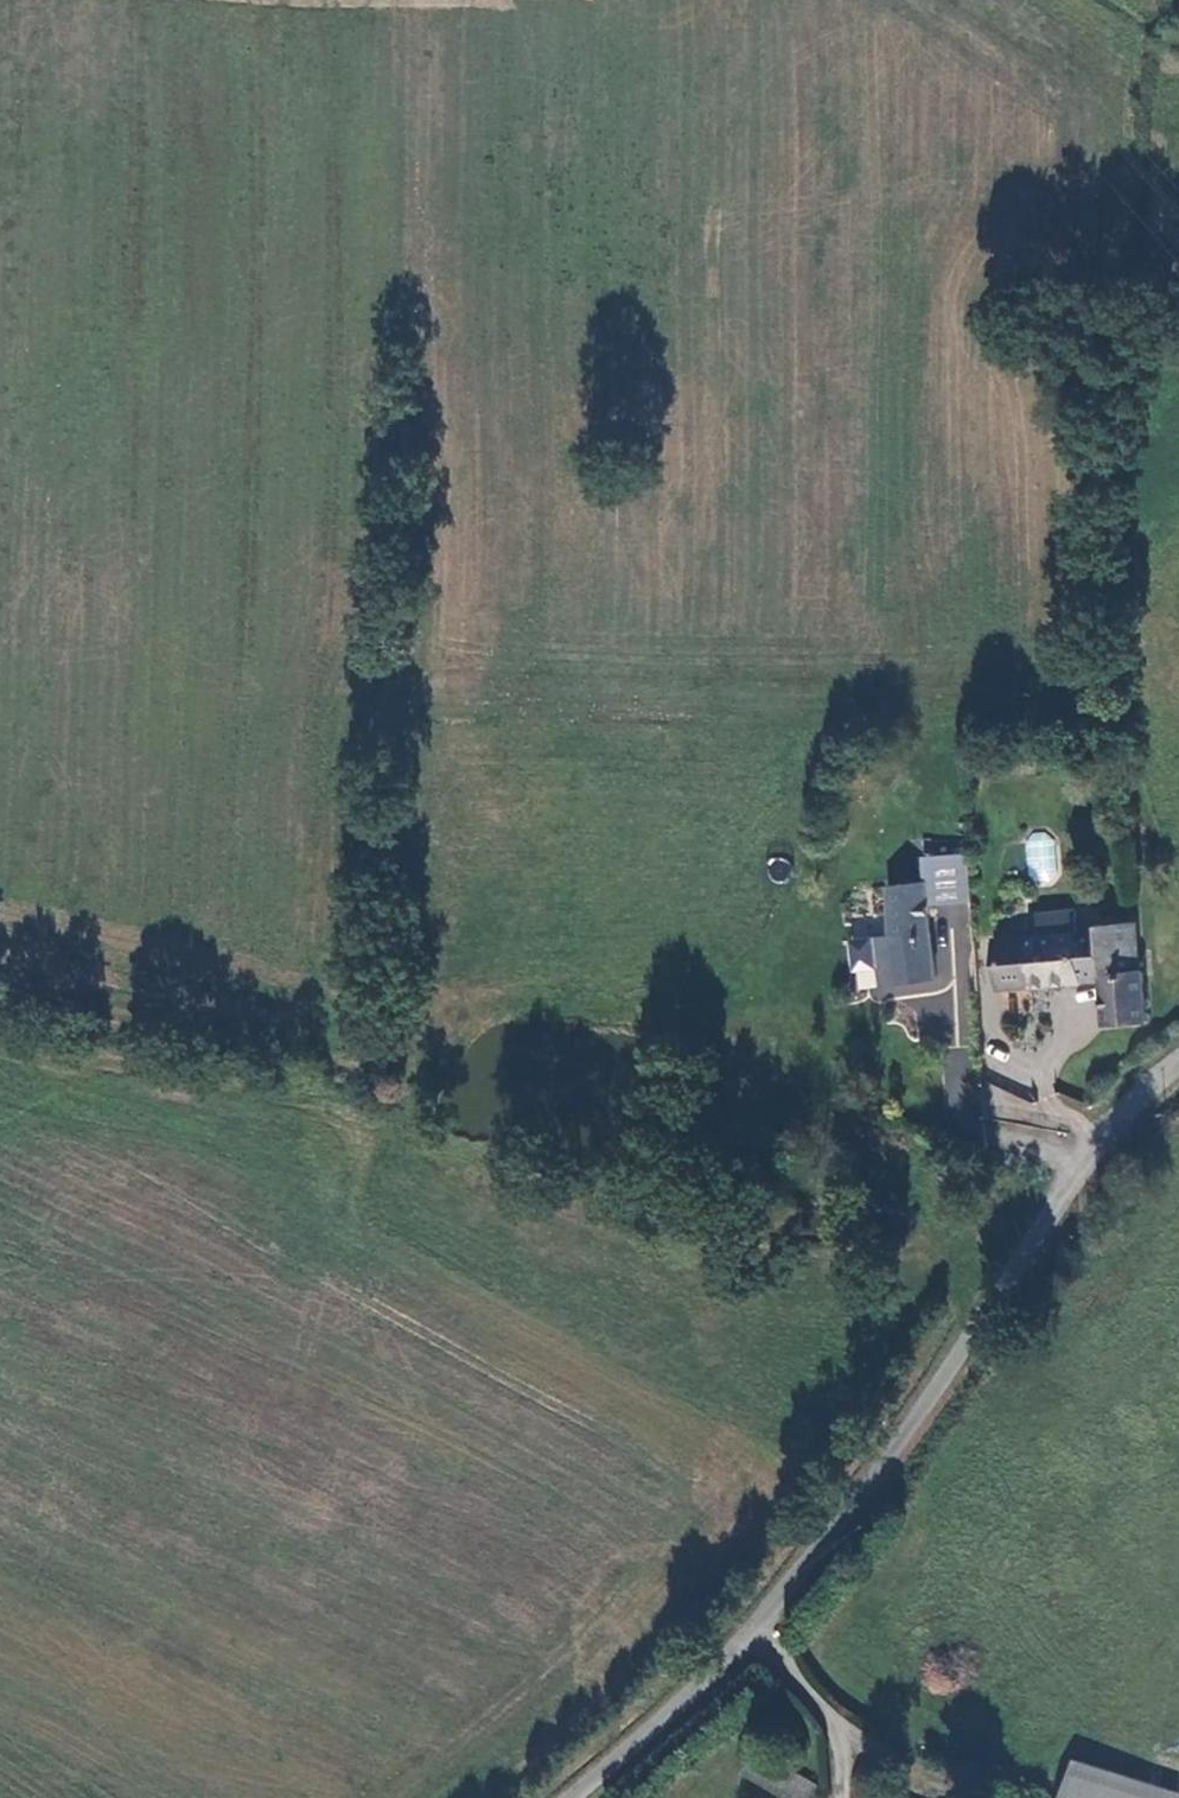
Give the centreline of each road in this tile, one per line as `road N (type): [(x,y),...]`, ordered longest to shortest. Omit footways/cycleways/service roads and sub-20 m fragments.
road 1 (unclassified): [(1178,1068),(1091,1159),(767,1617),(571,1797)]

